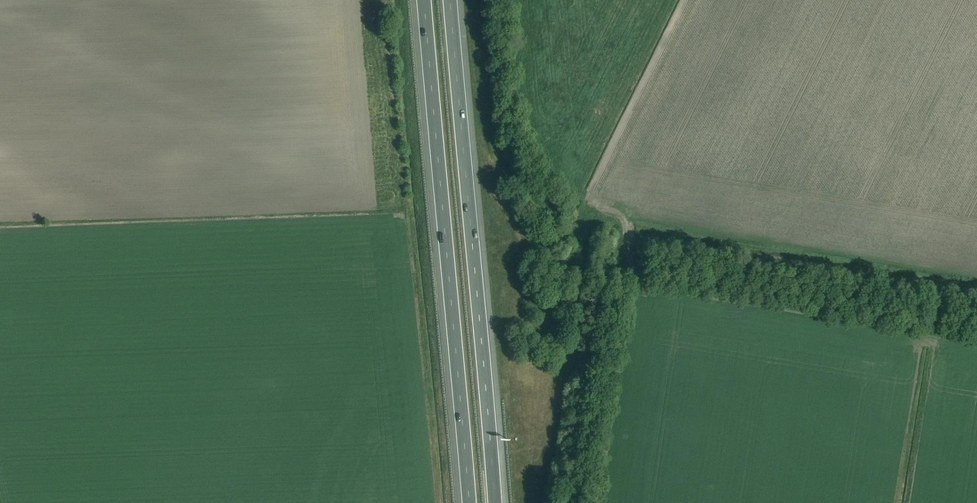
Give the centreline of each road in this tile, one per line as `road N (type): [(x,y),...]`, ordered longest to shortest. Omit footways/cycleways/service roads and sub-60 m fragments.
road 1 (track): [(689,0),(588,206),(631,215),(626,237),(976,294)]
road 2 (motorway): [(425,0),(469,502)]
road 3 (motorway): [(495,502),(452,0)]

